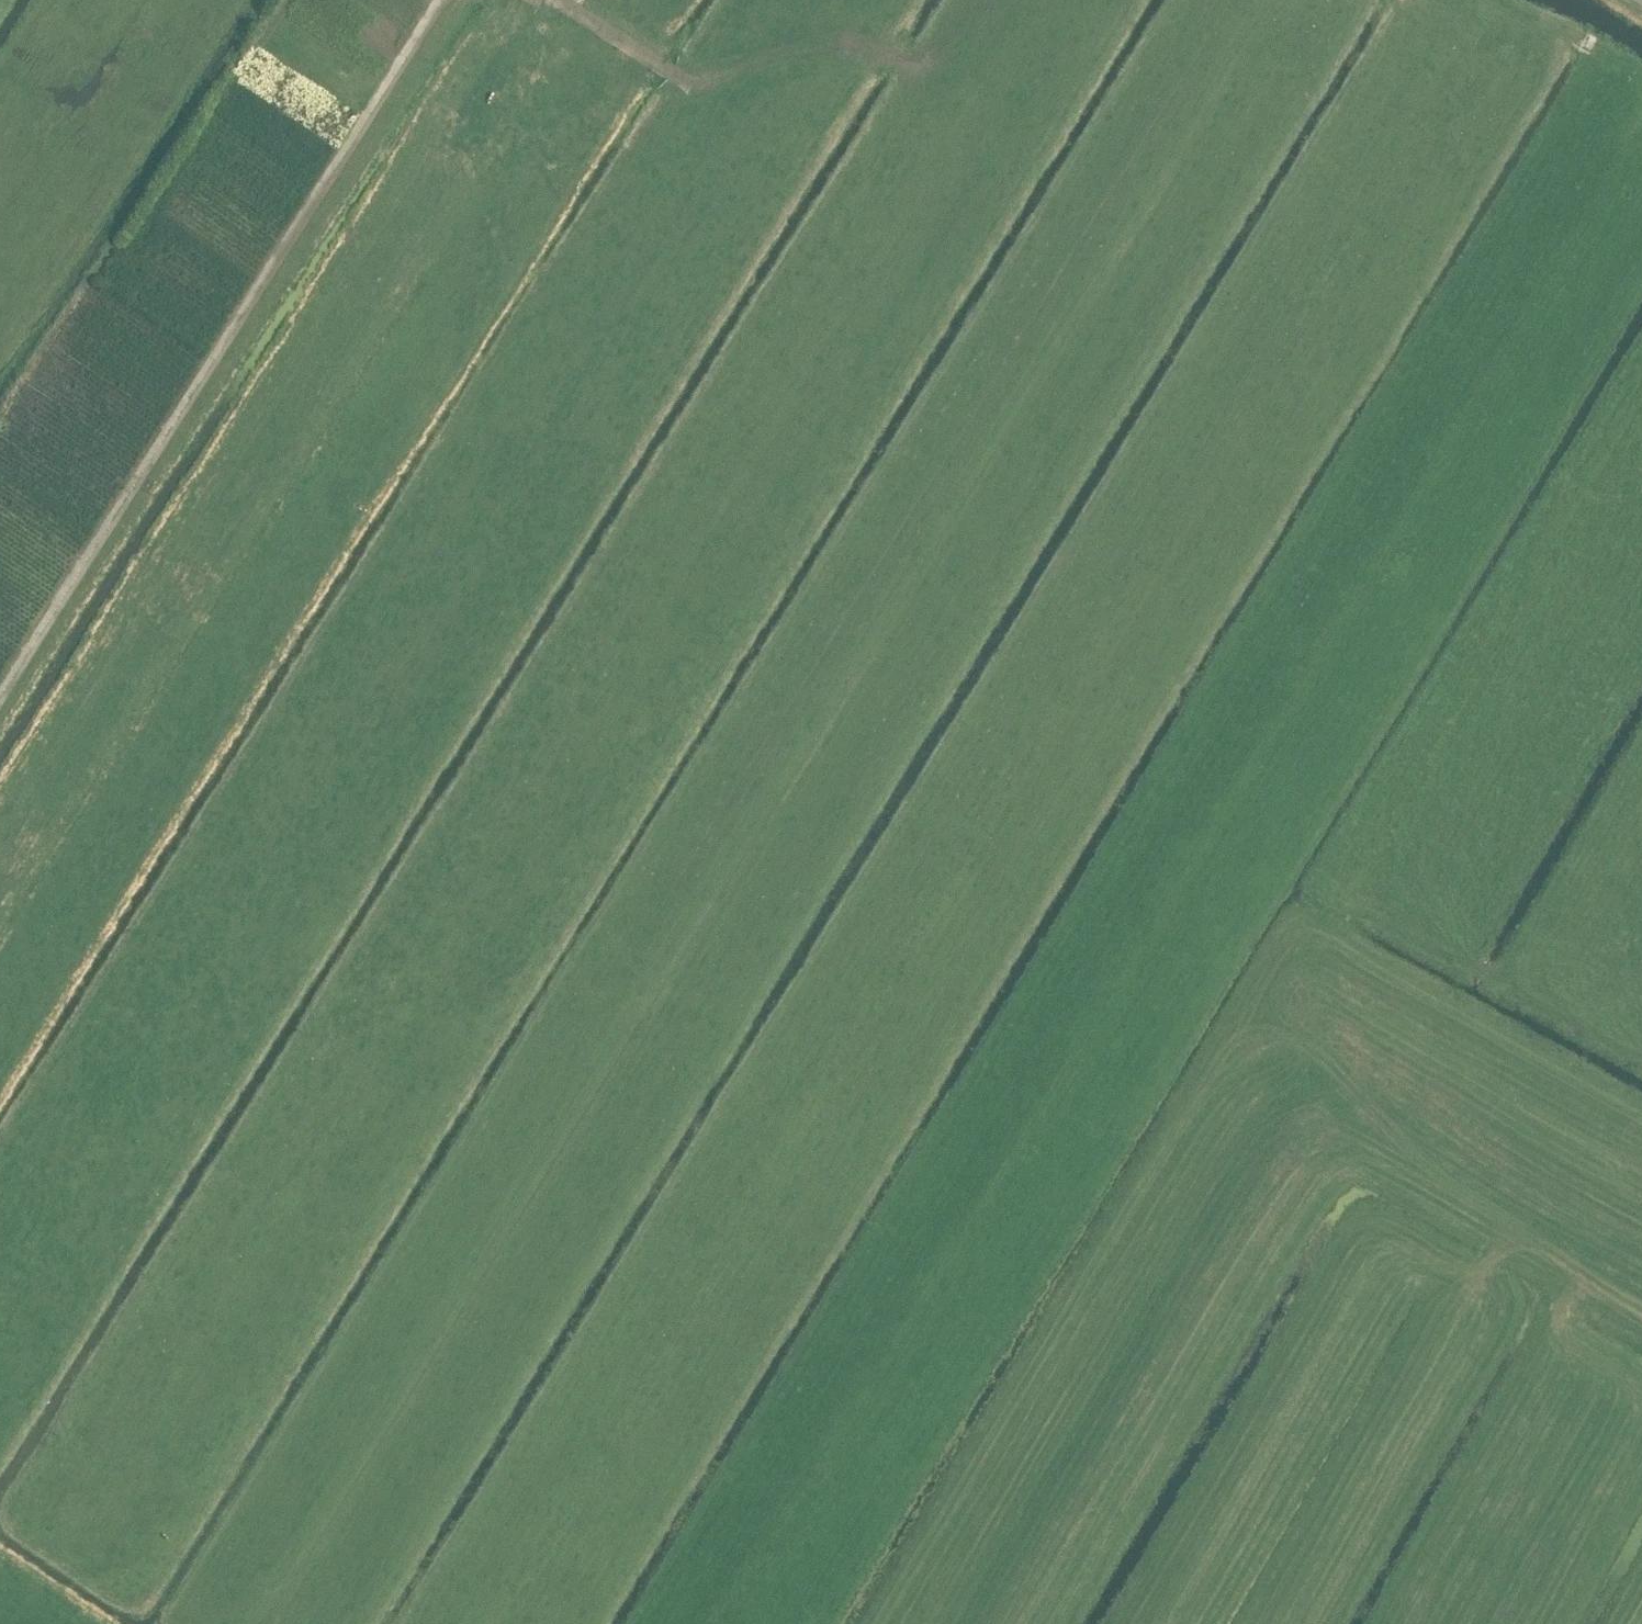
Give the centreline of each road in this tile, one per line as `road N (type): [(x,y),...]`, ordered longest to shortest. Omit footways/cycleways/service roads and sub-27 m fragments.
road 1 (track): [(1641,1299),(1451,1181),(1366,1105),(1313,1038),(1302,1006),(1309,958),(1641,419)]
road 2 (track): [(448,0),(0,704)]
road 3 (track): [(1366,1105),(1315,1140),(1031,1623)]
road 4 (track): [(1326,0),(1220,165)]
road 5 (track): [(560,0),(683,76)]

